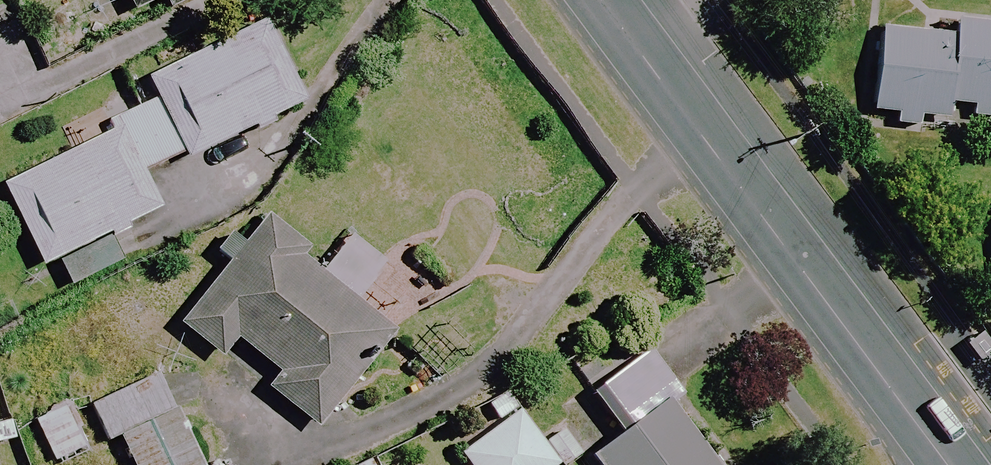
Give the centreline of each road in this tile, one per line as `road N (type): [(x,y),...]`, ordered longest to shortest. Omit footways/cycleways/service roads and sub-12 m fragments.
road 1 (tertiary): [(603,0),(947,464)]

